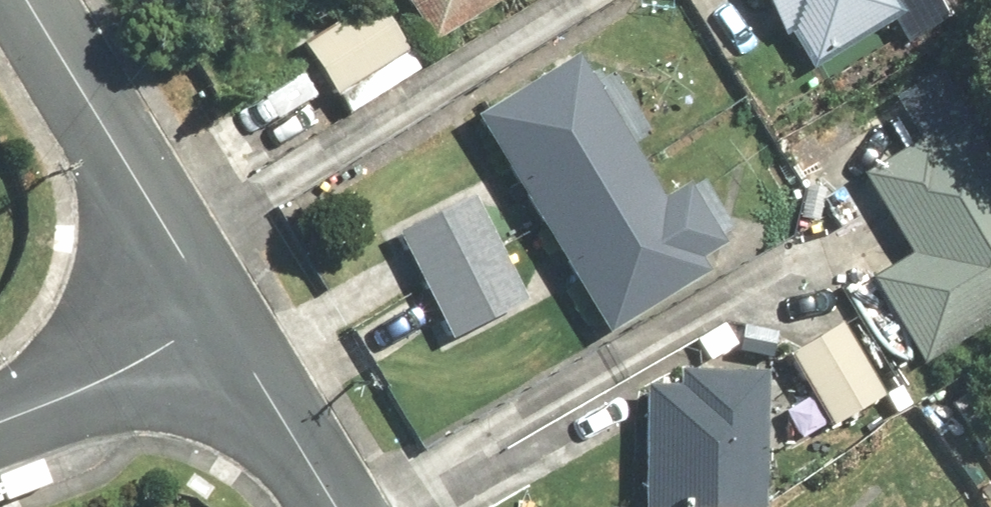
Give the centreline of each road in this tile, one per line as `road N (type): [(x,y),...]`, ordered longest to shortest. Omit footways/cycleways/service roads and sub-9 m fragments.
road 1 (residential): [(17,0),(200,332)]
road 2 (residential): [(200,332),(0,406)]
road 3 (residential): [(200,332),(319,506)]

